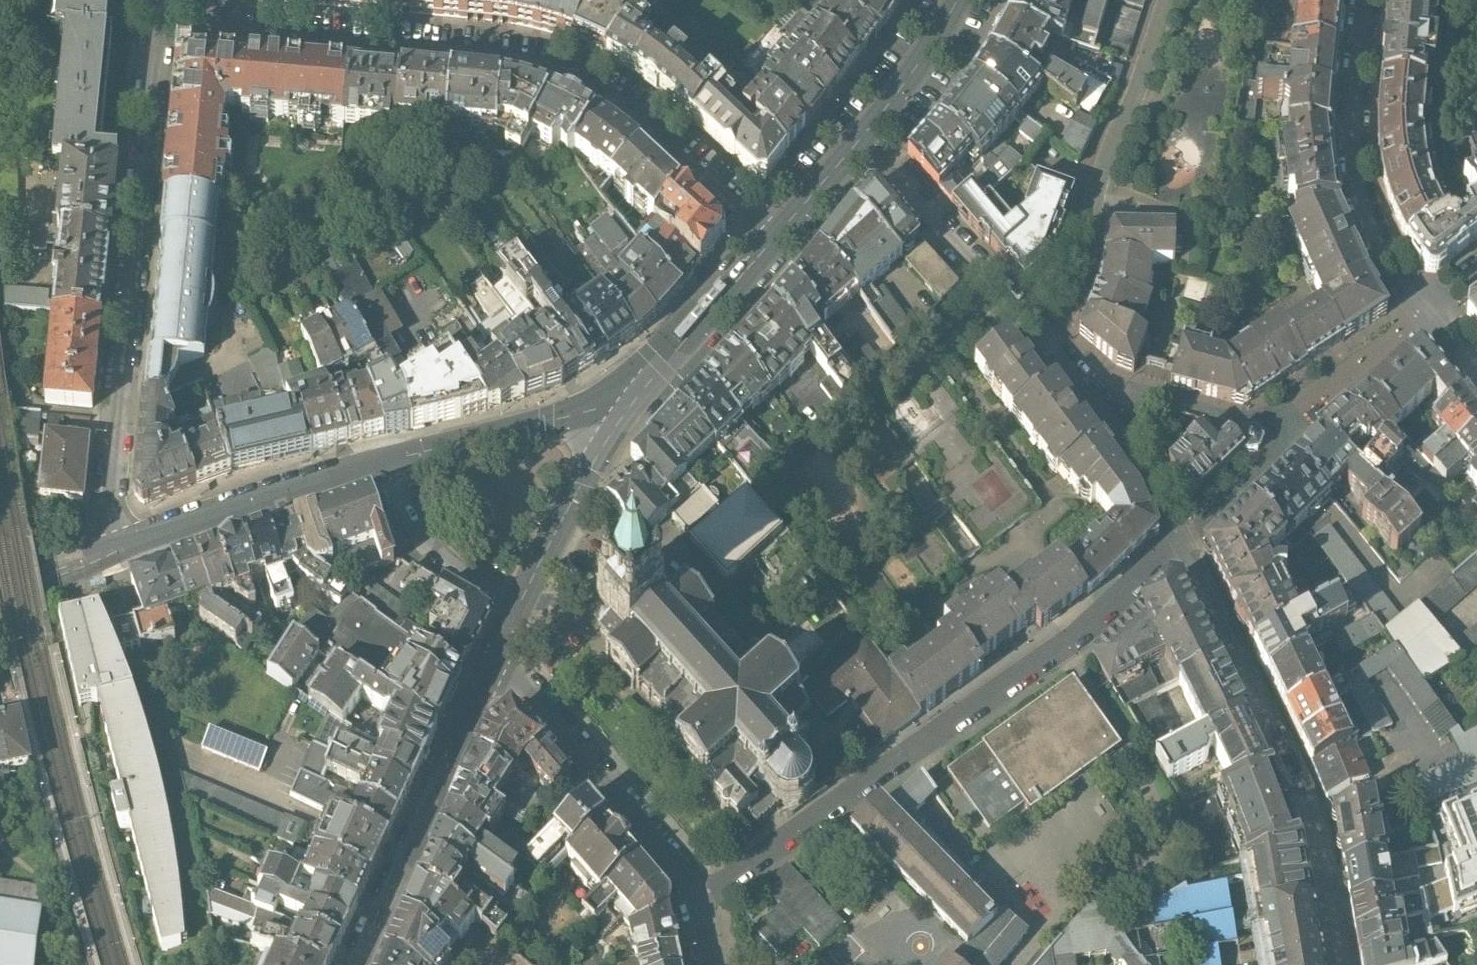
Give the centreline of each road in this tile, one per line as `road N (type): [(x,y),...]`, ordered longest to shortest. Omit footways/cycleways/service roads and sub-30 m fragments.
road 1 (residential): [(769,243),(646,126),(569,79),(511,61),(158,30)]
road 2 (residential): [(1179,534),(1057,645),(698,899)]
road 3 (tertiary): [(120,545),(381,464),(546,423),(640,379)]
road 4 (residential): [(158,30),(110,478),(120,545)]
road 5 (residential): [(1179,534),(1156,465),(1105,399),(859,140)]
road 6 (residential): [(1348,964),(1317,809),(1179,534)]
road 7 (tertiary): [(500,650),(356,964)]
road 8 (residential): [(1427,306),(1375,225),(1361,184),(1355,90),(1366,0)]
road 9 (residential): [(500,650),(698,899)]
road 10 (tertiary): [(640,379),(500,650)]
road 11 (tertiary): [(640,379),(769,243)]
road 12 (tertiary): [(859,140),(957,0)]
road 13 (tertiary): [(769,243),(859,140)]
road 14 (tertiary): [(0,585),(120,545)]

